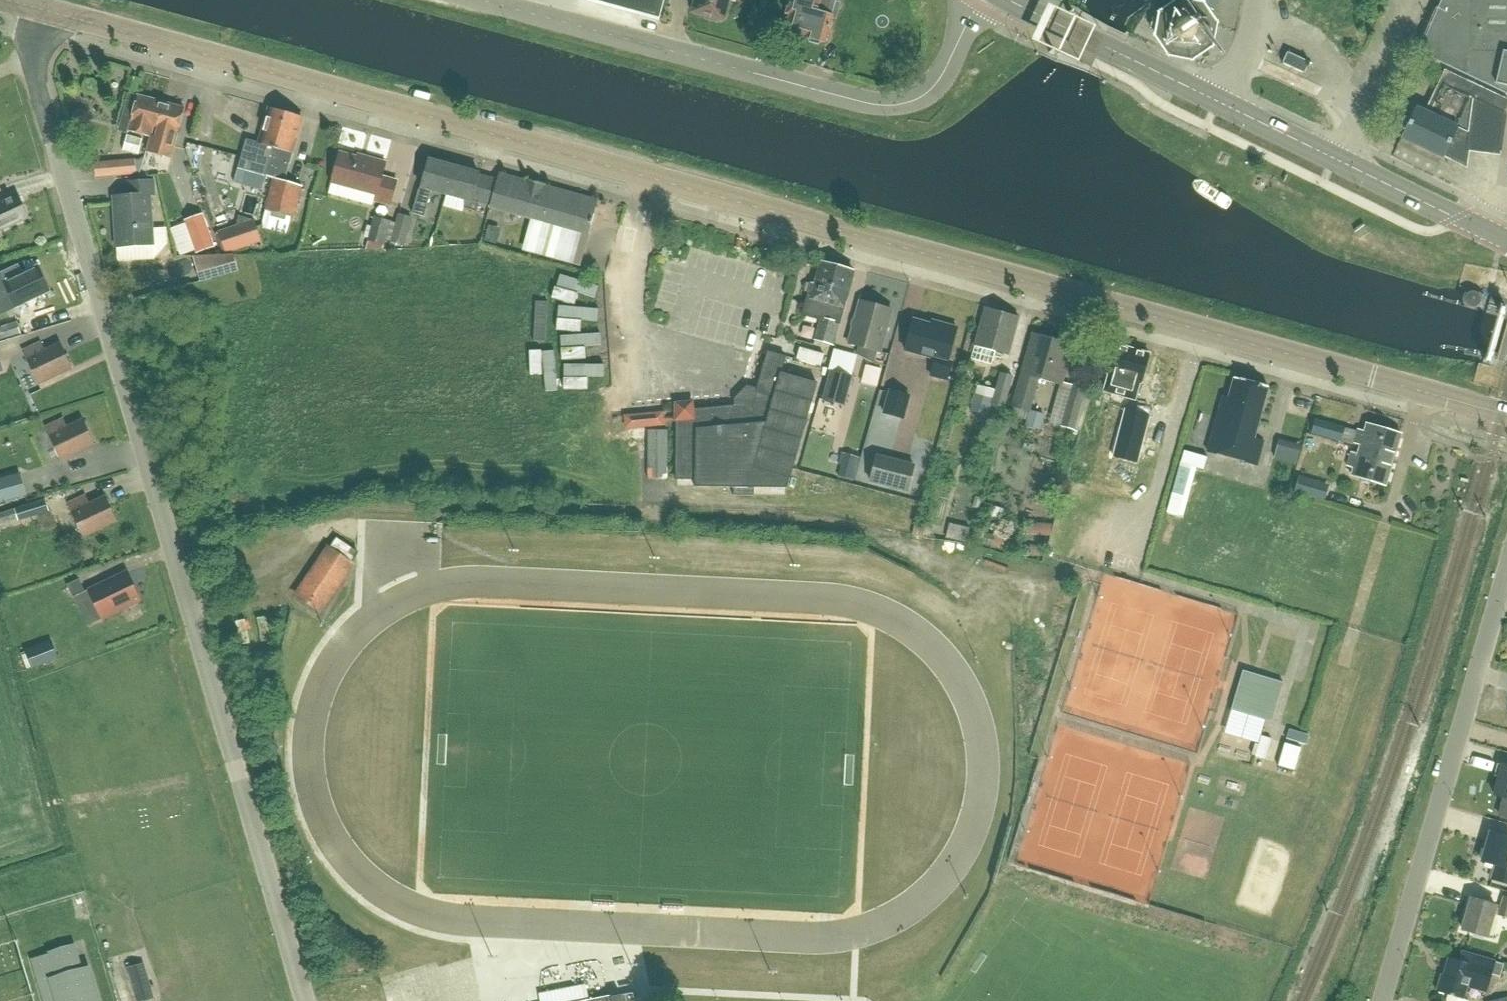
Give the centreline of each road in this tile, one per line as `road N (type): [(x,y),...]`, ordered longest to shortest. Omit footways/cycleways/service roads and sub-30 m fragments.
road 1 (tertiary): [(1423,393),(40,8)]
road 2 (unclassified): [(302,1000),(35,75),(40,8)]
road 3 (unclassified): [(492,0),(871,100),(921,91),(943,74),(977,0)]
road 4 (residential): [(1381,1000),(1506,570)]
road 5 (tertiary): [(1506,239),(1218,100)]
road 6 (tertiary): [(1218,100),(1011,0)]
road 7 (residential): [(1386,520),(1423,393)]

